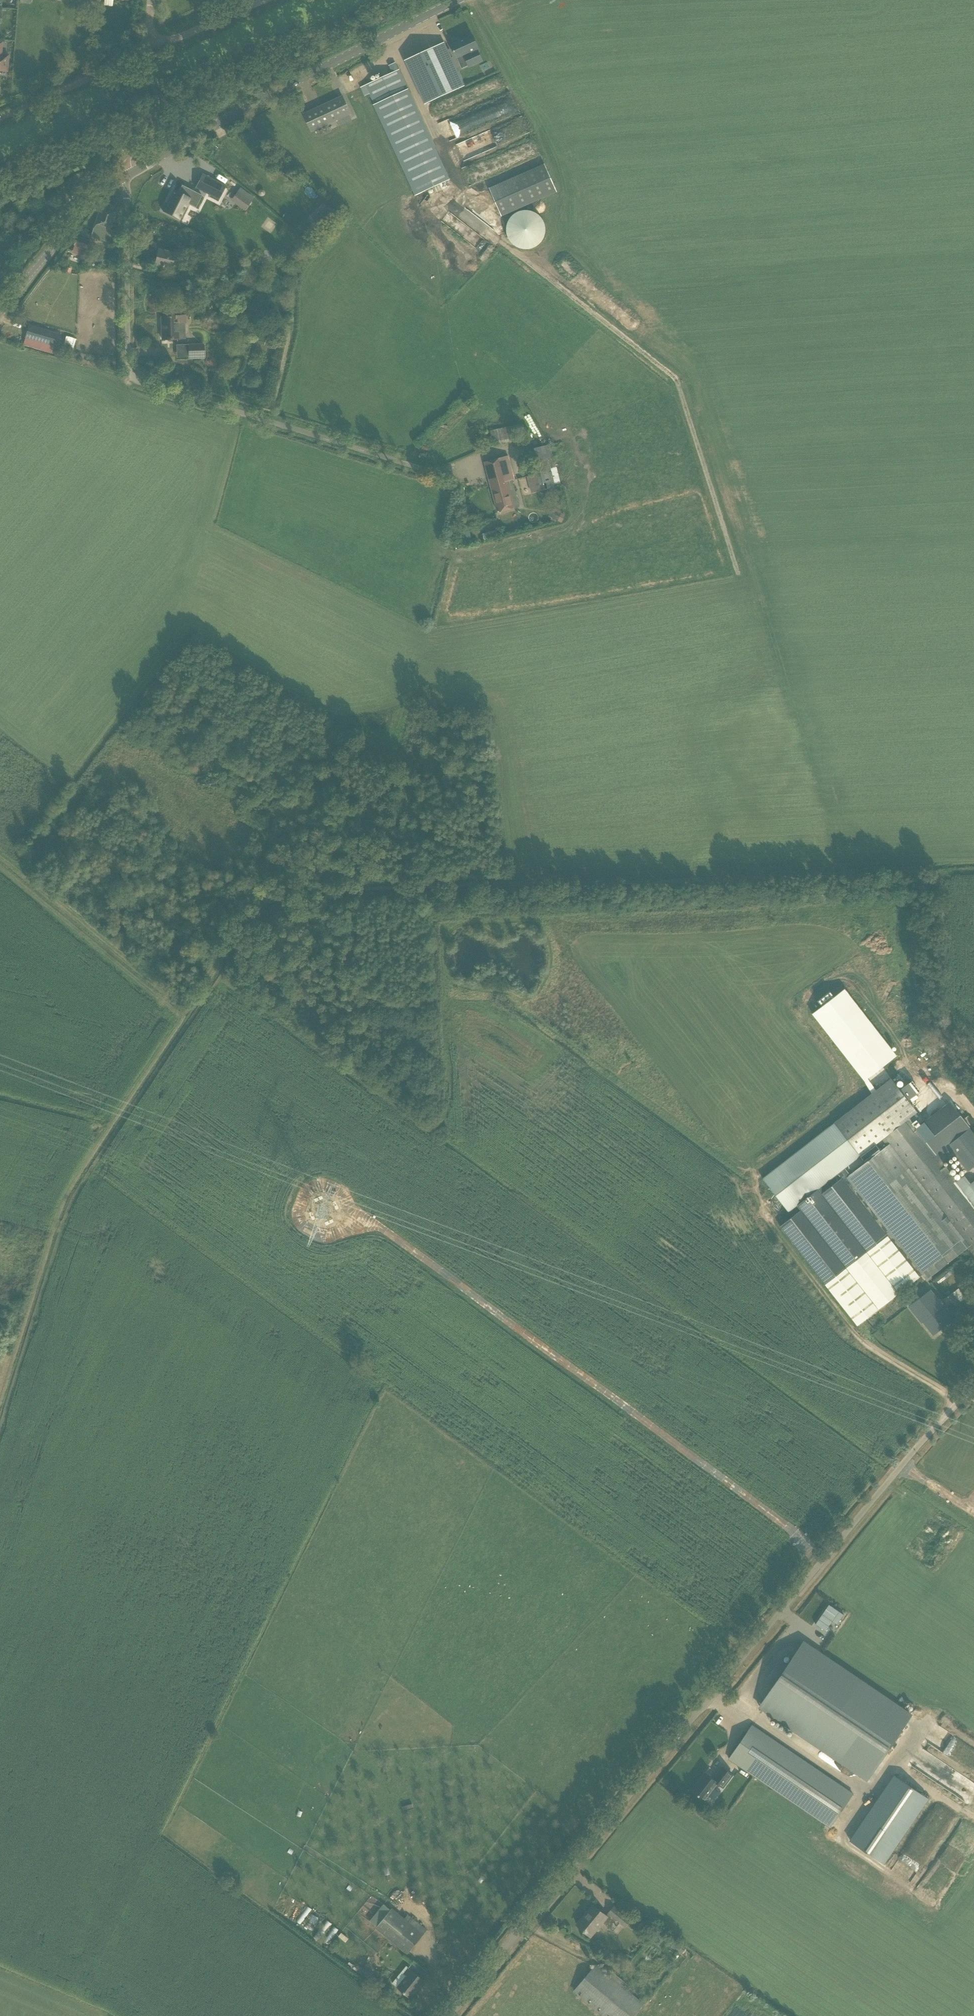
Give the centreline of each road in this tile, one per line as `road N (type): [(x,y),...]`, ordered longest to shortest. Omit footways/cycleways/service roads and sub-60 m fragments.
road 1 (unclassified): [(448,2015),(973,1387)]
road 2 (unclassified): [(426,469),(136,380),(128,367),(129,174)]
road 3 (unclassified): [(129,174),(445,0)]
road 4 (residential): [(0,117),(145,50),(150,0)]
road 5 (unclassified): [(0,311),(96,196),(129,174)]
road 6 (track): [(145,50),(265,0)]

